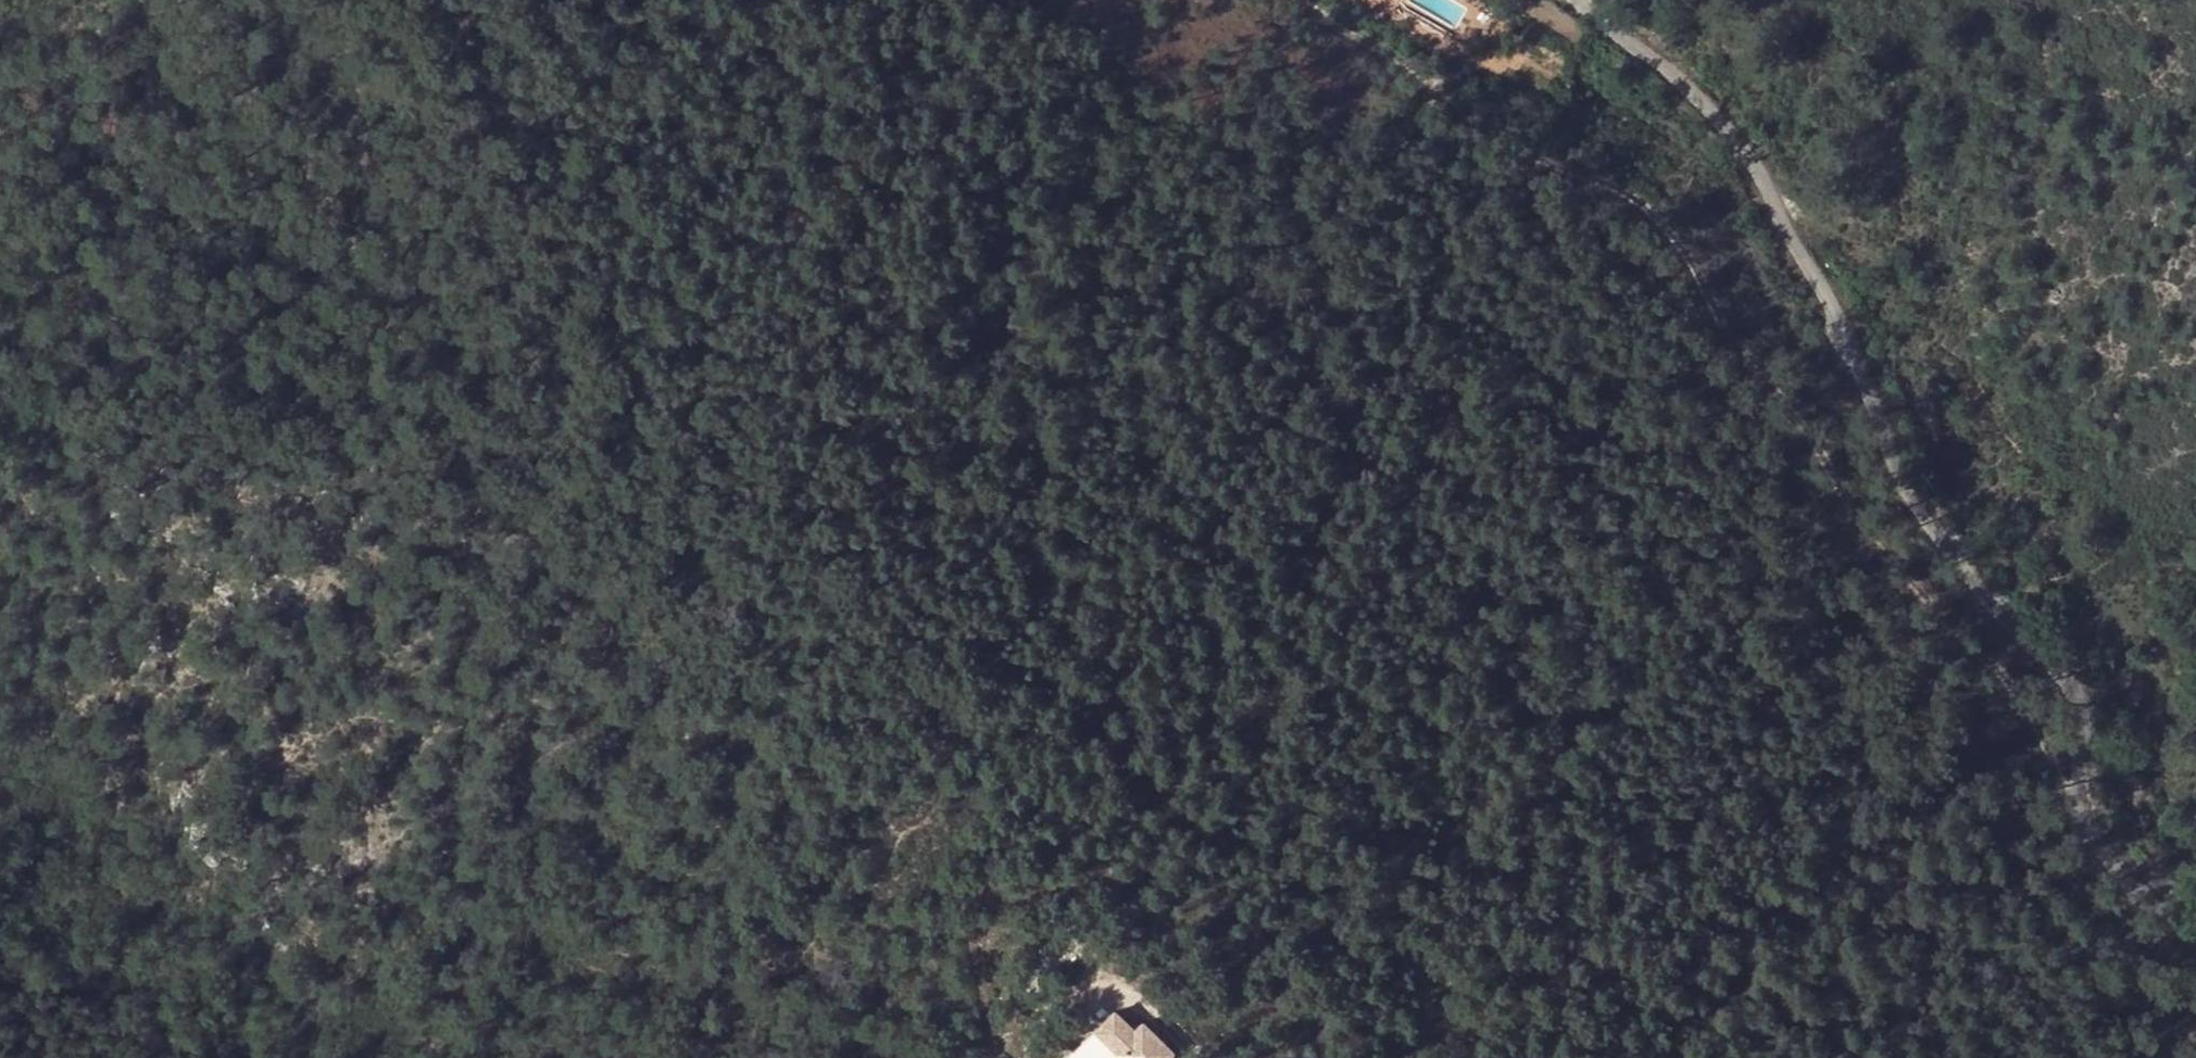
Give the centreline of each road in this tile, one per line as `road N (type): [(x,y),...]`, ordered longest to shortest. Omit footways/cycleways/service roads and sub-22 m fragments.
road 1 (tertiary): [(2195,933),(2138,887),(2092,829),(2087,708),(1976,578),(1903,469),(1875,382),(1766,170),(1697,90),(1612,25),(1598,0)]
road 2 (track): [(1197,1057),(1132,1005),(1092,1017)]

